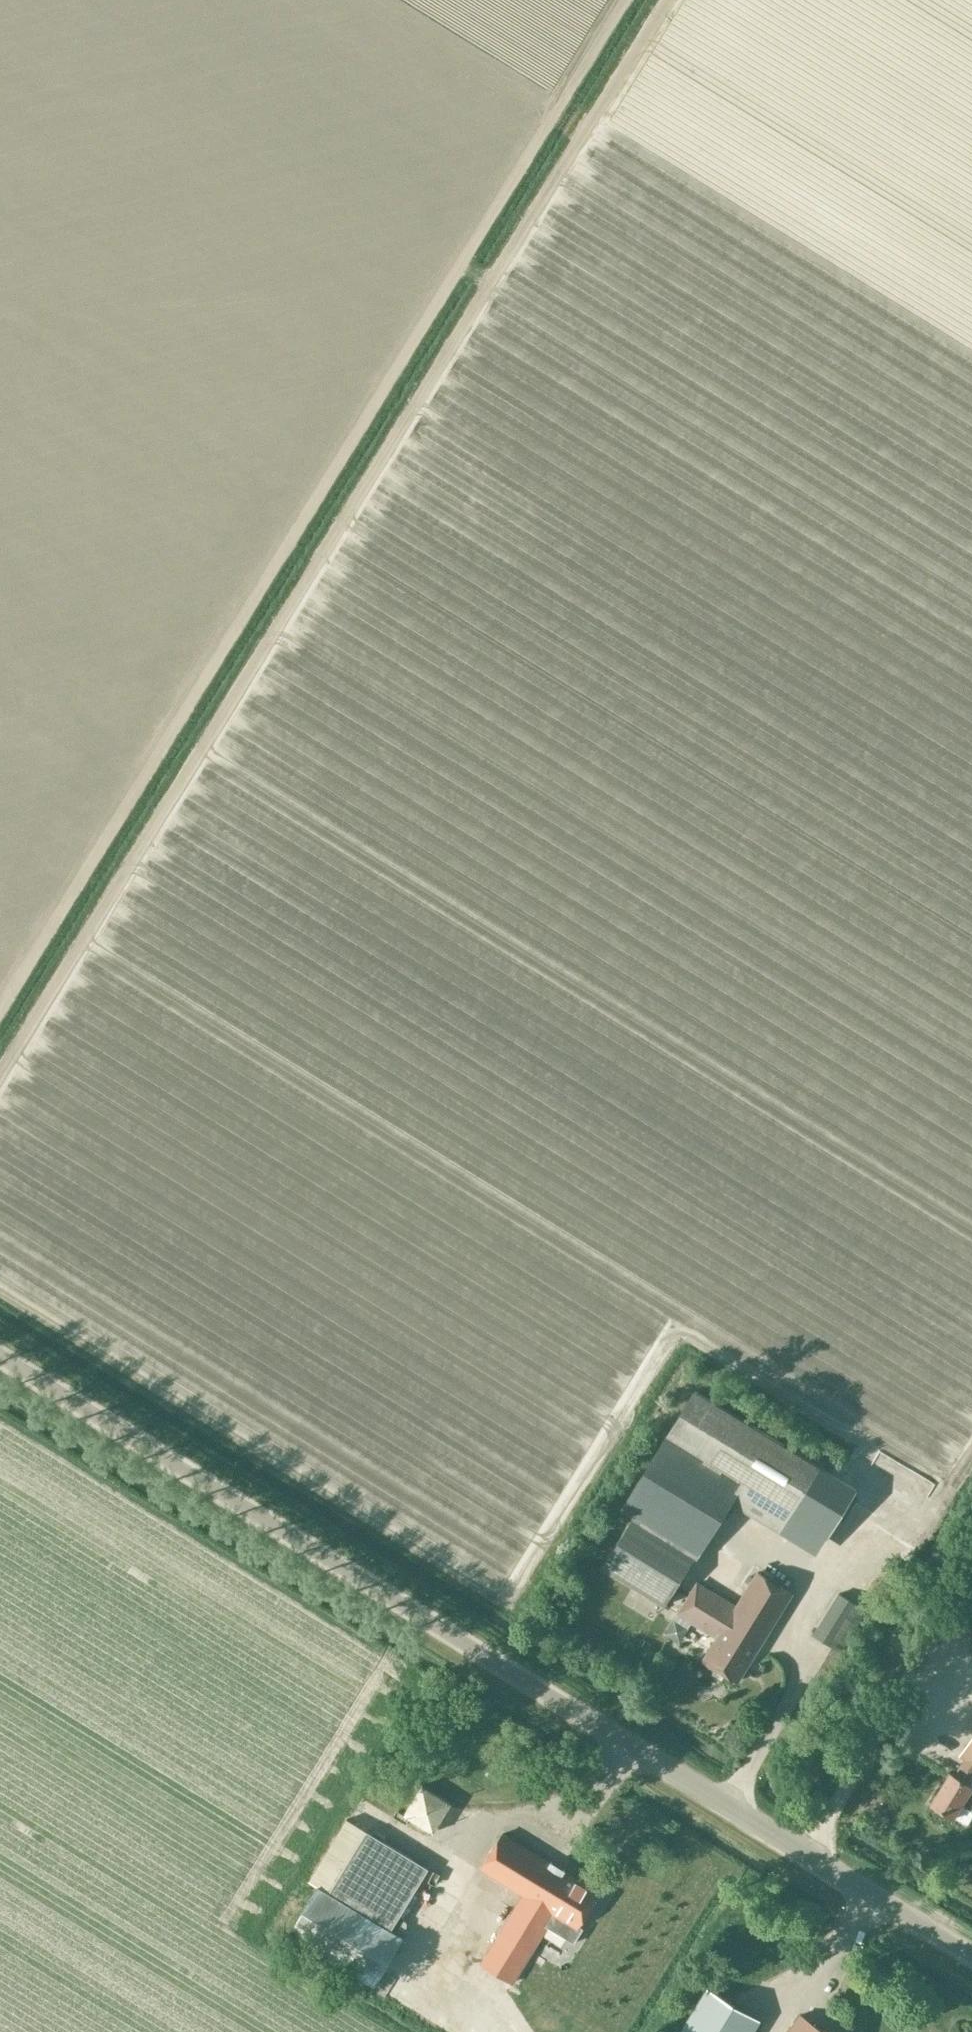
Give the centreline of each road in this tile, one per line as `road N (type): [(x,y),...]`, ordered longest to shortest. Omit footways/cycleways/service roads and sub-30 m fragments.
road 1 (unclassified): [(971,1955),(0,1356)]

